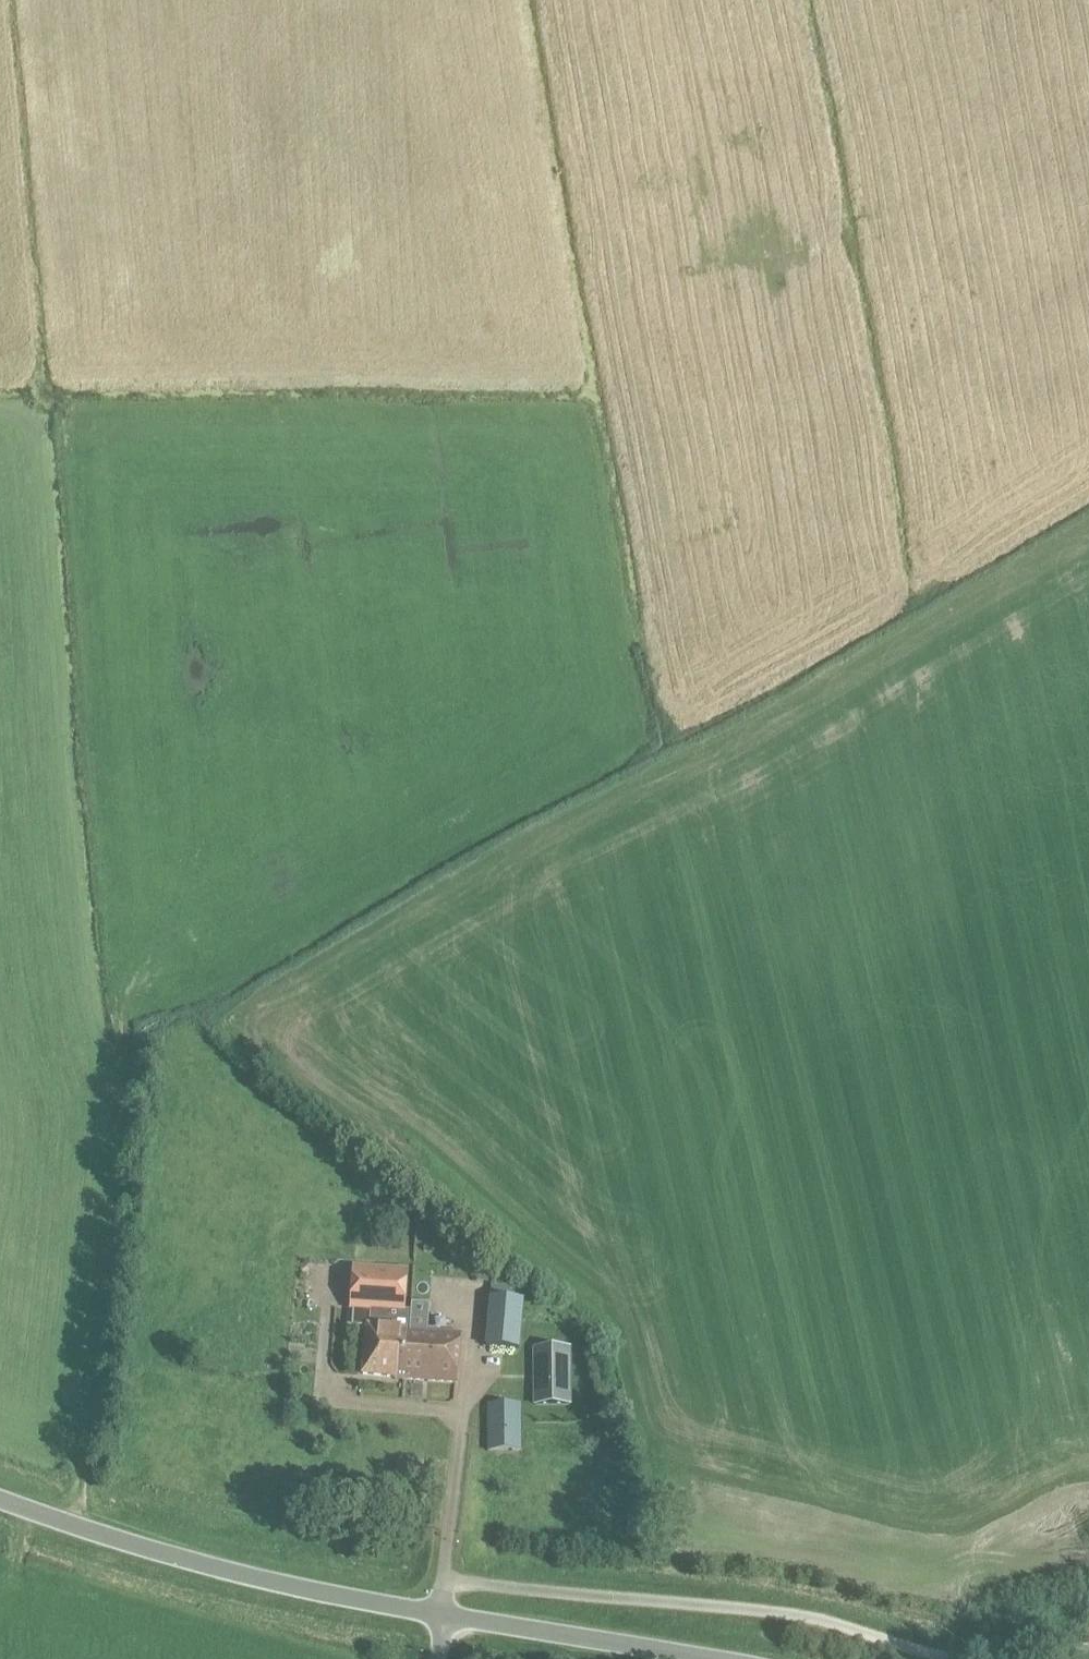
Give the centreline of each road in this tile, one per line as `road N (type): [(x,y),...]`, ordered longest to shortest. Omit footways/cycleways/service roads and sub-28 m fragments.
road 1 (track): [(443,1581),(771,1611),(938,1658)]
road 2 (unclassified): [(0,1502),(174,1558),(441,1613)]
road 3 (unclassified): [(712,1658),(441,1613)]

